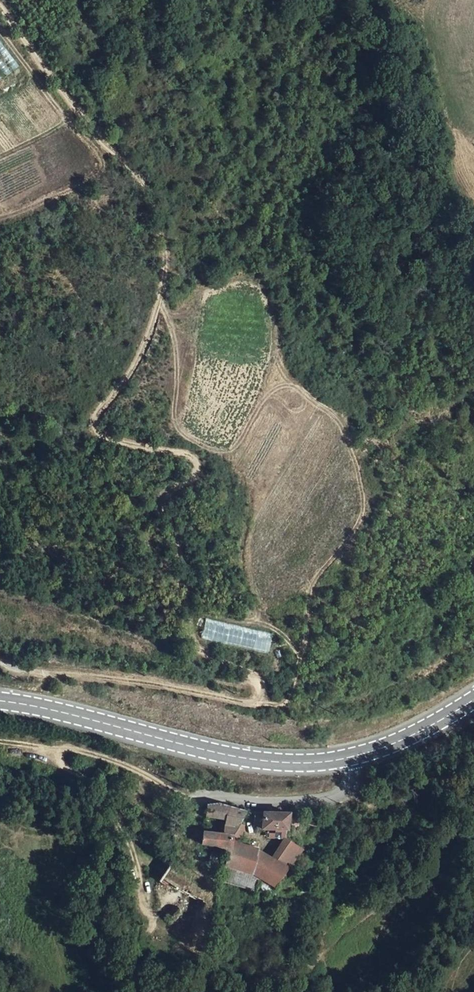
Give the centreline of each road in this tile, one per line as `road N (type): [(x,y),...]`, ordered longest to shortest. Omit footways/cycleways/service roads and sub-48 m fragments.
road 1 (track): [(24,672),(256,704),(263,694),(259,679),(198,649),(186,572),(163,510),(163,494),(197,475),(197,455),(112,442),(93,429),(126,382),(160,304),(165,240),(146,185),(74,108),(0,6)]
road 2 (track): [(302,662),(314,582),(358,525),(363,502),(352,455),(337,420),(291,385),(268,394),(238,451),(226,455),(184,433),(175,420),(171,326),(160,304)]
road 3 (secondary): [(473,700),(388,746),(312,762),(226,754),(0,701)]
road 4 (track): [(150,916),(118,815),(61,751),(103,758),(186,797),(199,795)]
road 5 (track): [(256,704),(287,702),(302,662),(292,640),(254,611),(240,568),(251,497)]

